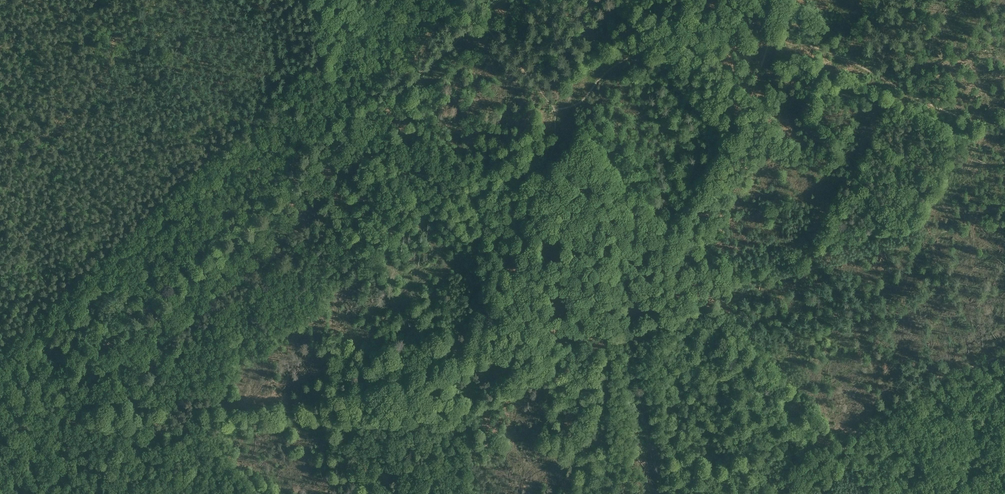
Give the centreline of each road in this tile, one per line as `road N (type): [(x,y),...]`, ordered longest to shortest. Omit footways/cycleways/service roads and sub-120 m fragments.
road 1 (track): [(5,400),(298,409),(477,361)]
road 2 (track): [(579,333),(671,239),(736,139),(769,35)]
road 3 (track): [(557,109),(549,163),(488,270),(477,361)]
road 4 (track): [(1004,134),(815,46),(769,35)]
road 5 (track): [(795,493),(874,425),(1004,351)]
road 6 (track): [(769,35),(701,35),(643,51),(587,98),(557,109)]
road 7 (track): [(0,152),(71,109),(160,0)]
road 8 (track): [(603,493),(603,326)]
road 9 (track): [(557,109),(462,0)]
road 10 (track): [(5,400),(84,493)]

